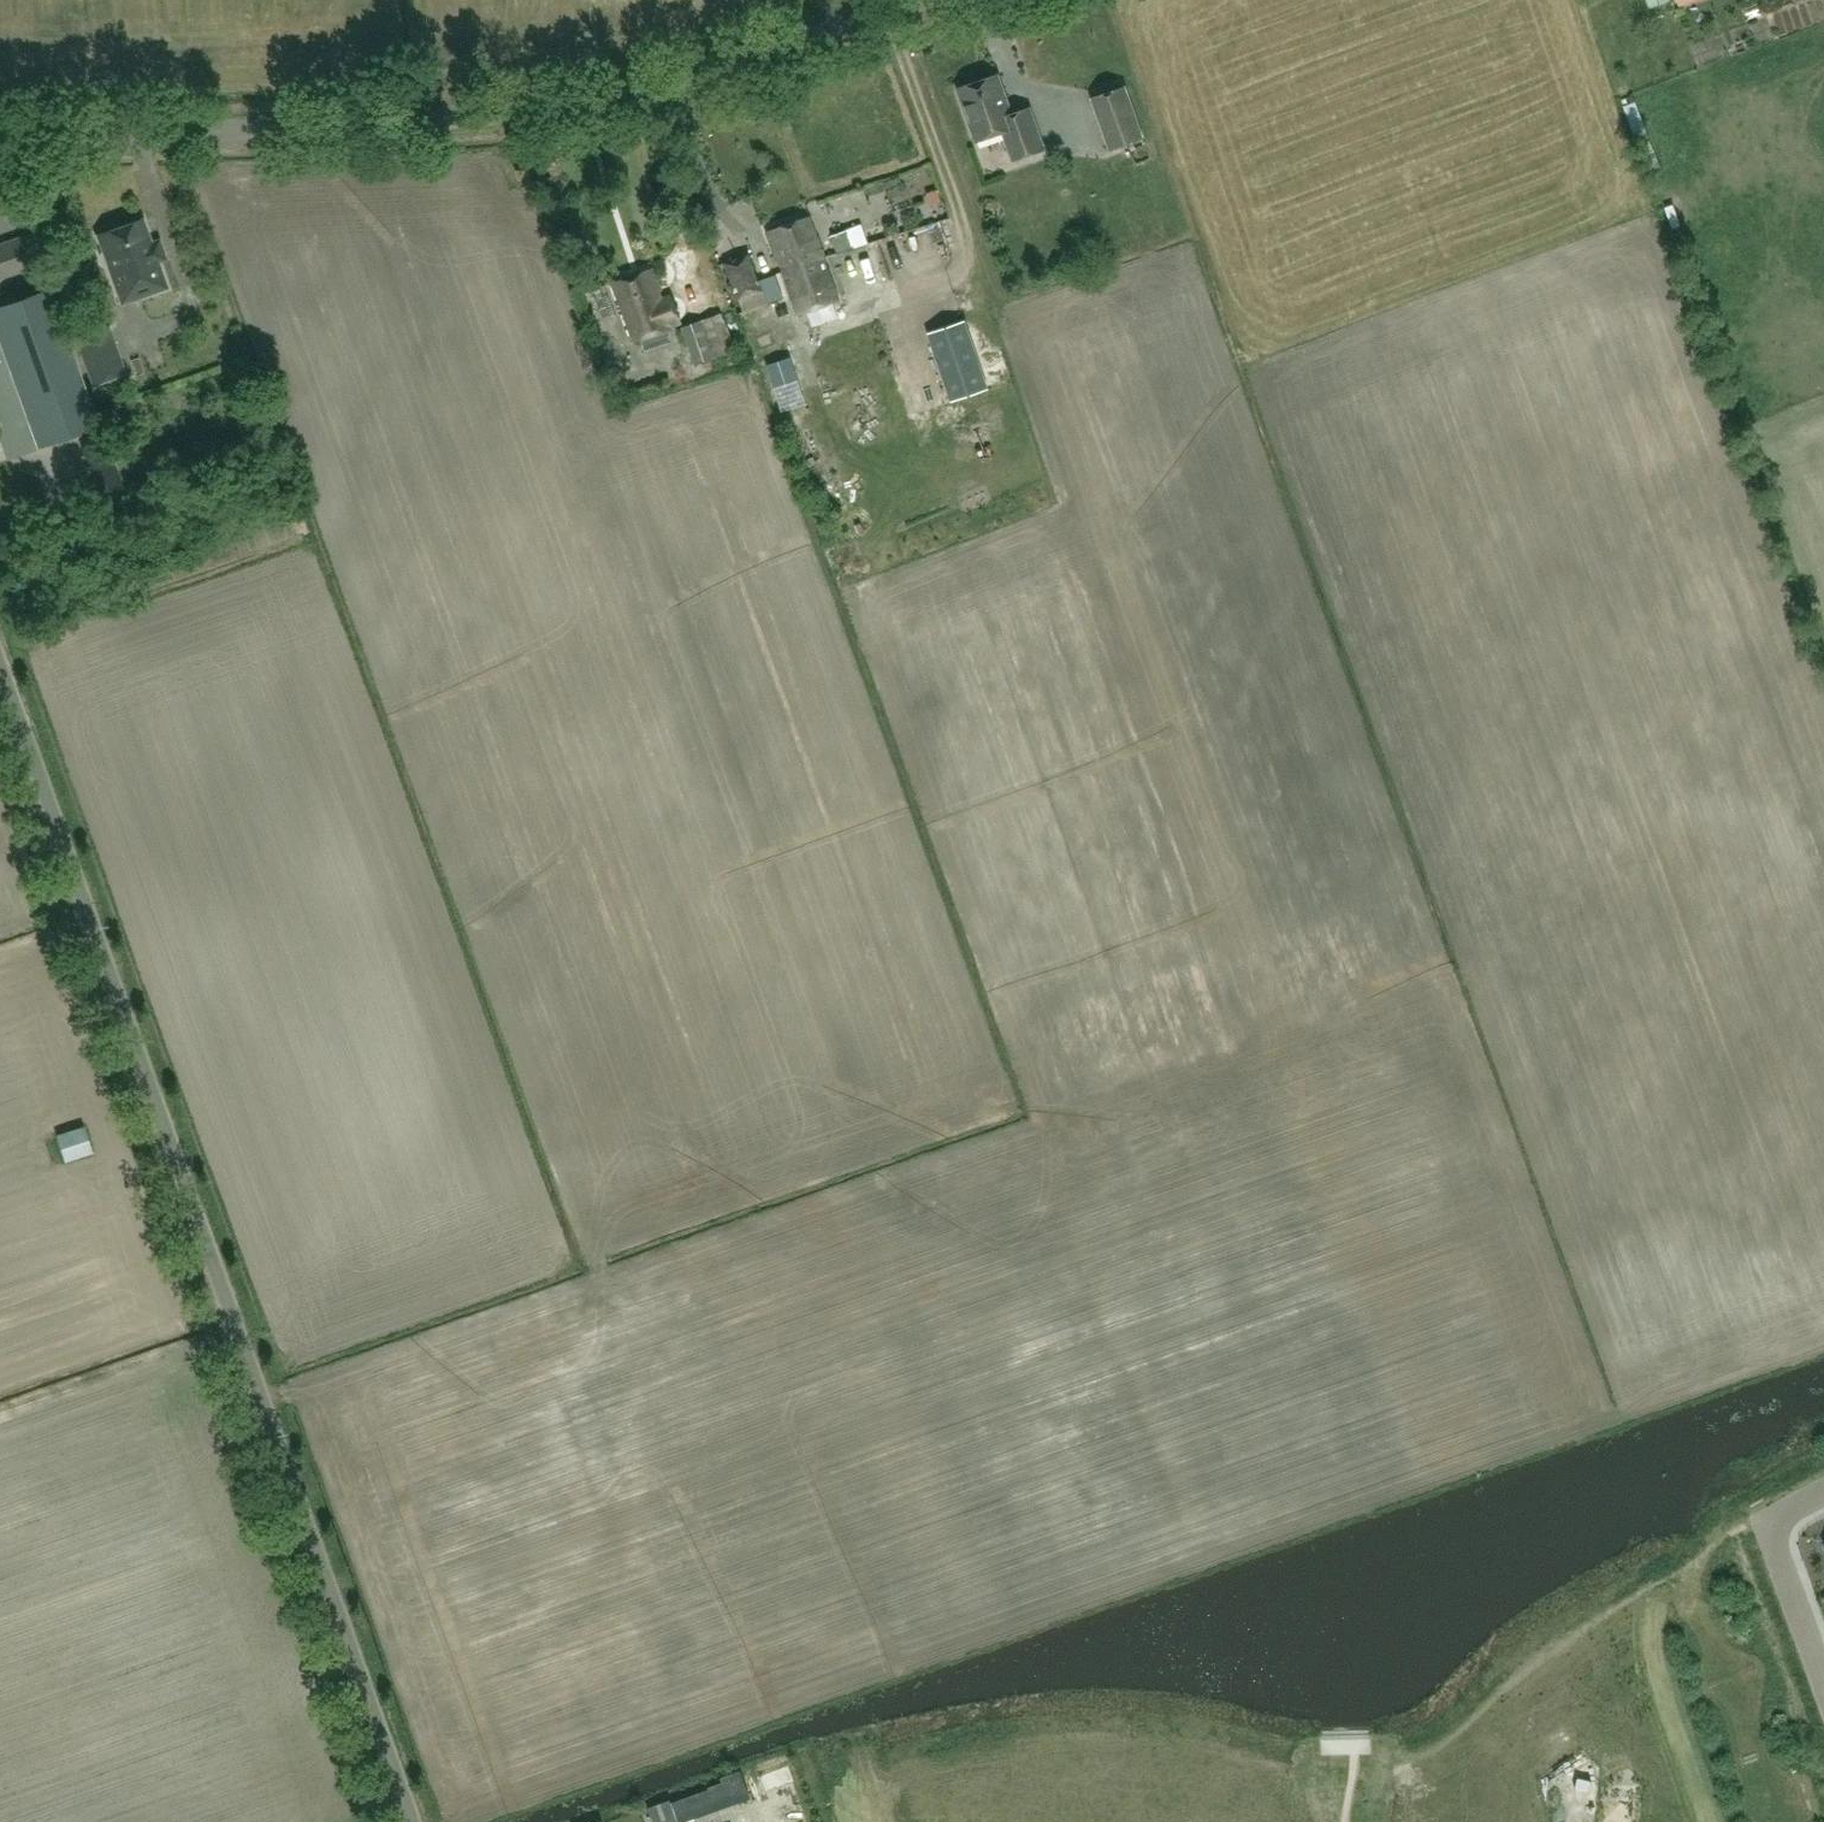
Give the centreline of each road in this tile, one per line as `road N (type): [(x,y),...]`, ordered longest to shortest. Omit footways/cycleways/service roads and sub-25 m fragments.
road 1 (unclassified): [(0,663),(414,1821)]
road 2 (unclassified): [(0,137),(435,120),(573,104),(701,78),(926,0)]
road 3 (residential): [(1823,1495),(1766,1525),(1823,1689)]

